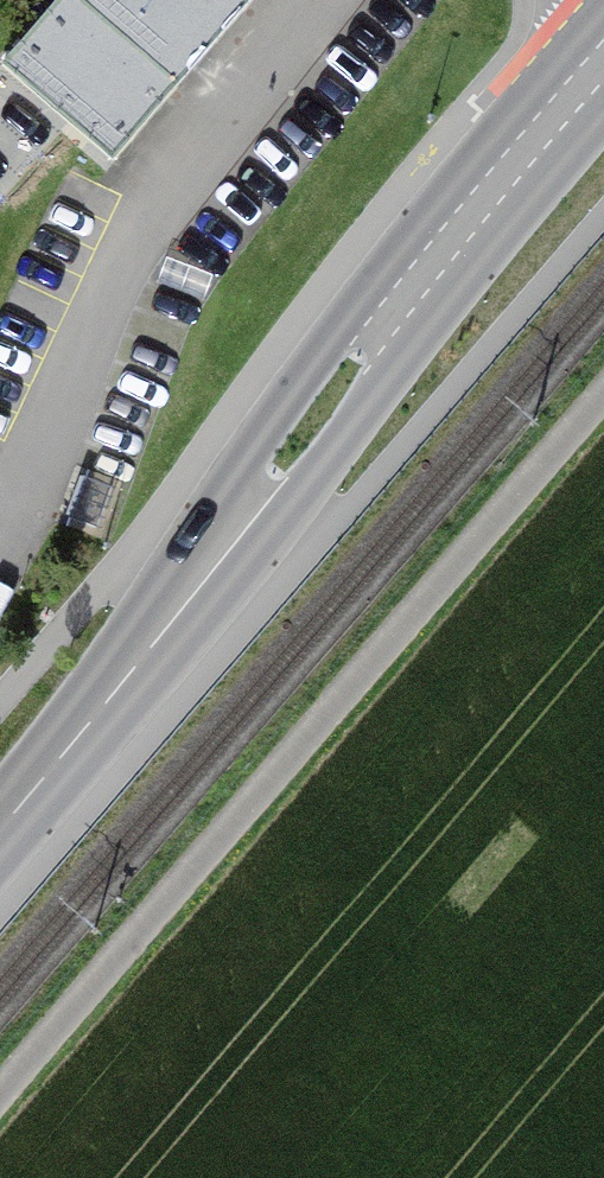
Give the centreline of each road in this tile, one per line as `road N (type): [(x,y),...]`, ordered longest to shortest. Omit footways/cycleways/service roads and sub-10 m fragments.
road 1 (primary): [(603,63),(422,274),(208,577),(0,830)]
road 2 (track): [(0,1096),(603,393)]

